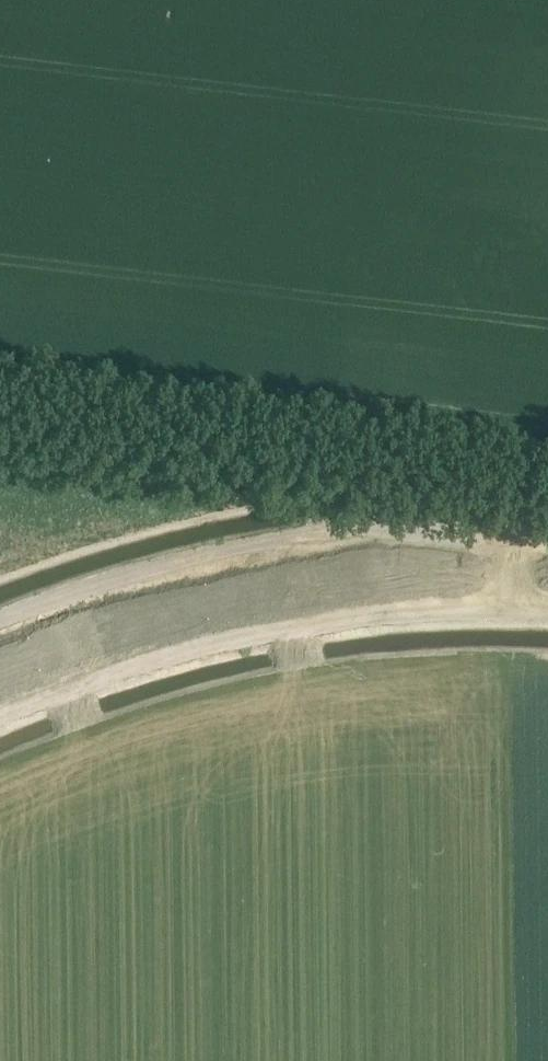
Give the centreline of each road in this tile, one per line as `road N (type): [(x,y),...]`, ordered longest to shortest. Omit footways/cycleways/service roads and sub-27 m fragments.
road 1 (track): [(0,717),(178,654),(267,634),(400,616),(547,614)]
road 2 (track): [(534,492),(507,525),(362,529),(239,550),(0,619)]
road 3 (tertiary): [(547,577),(330,584),(241,598),(0,671)]
road 4 (unclassified): [(547,494),(0,418)]

